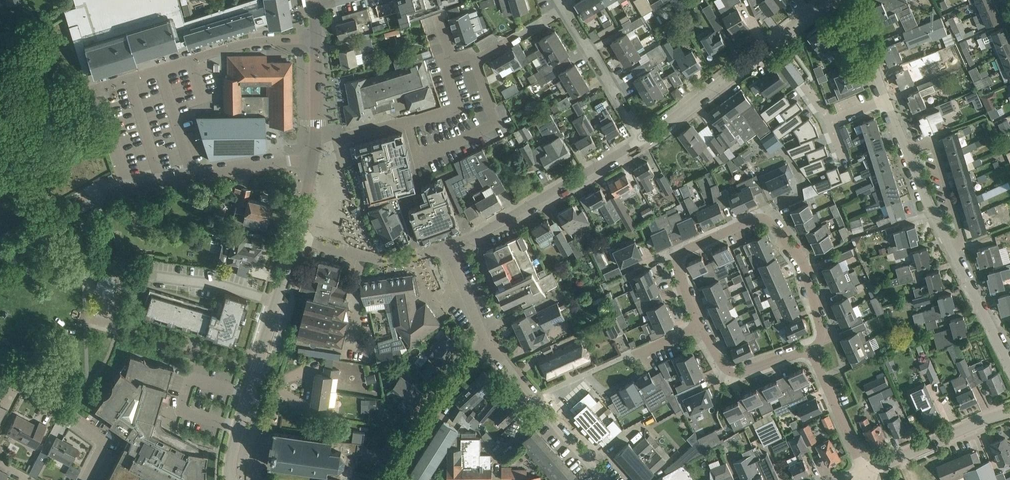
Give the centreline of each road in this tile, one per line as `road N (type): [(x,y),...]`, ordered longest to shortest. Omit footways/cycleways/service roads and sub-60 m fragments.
road 1 (residential): [(700,327),(678,258),(764,219),(805,266),(823,336),(811,349)]
road 2 (tertiary): [(231,479),(234,444),(294,241)]
road 3 (residential): [(640,141),(826,0)]
road 4 (residential): [(448,246),(640,141)]
road 5 (unclassified): [(127,190),(316,158)]
road 6 (residential): [(127,190),(96,87),(160,68)]
road 7 (residential): [(388,479),(486,344)]
road 8 (residential): [(84,479),(105,443),(0,375)]
road 9 (residential): [(640,141),(559,0)]
road 10 (residential): [(448,246),(383,261),(294,241)]
road 11 (residential): [(312,38),(237,45),(160,68)]
road 12 (tertiary): [(867,474),(1009,412)]
road 13 (residential): [(952,246),(963,241),(931,141),(907,151)]
road 14 (unclassified): [(0,253),(127,190)]
road 15 (residential): [(811,349),(733,373),(700,327)]
road 16 (residential): [(811,349),(867,474)]
road 17 (residential): [(1009,364),(952,246)]
road 18 (tertiary): [(316,158),(312,38)]

